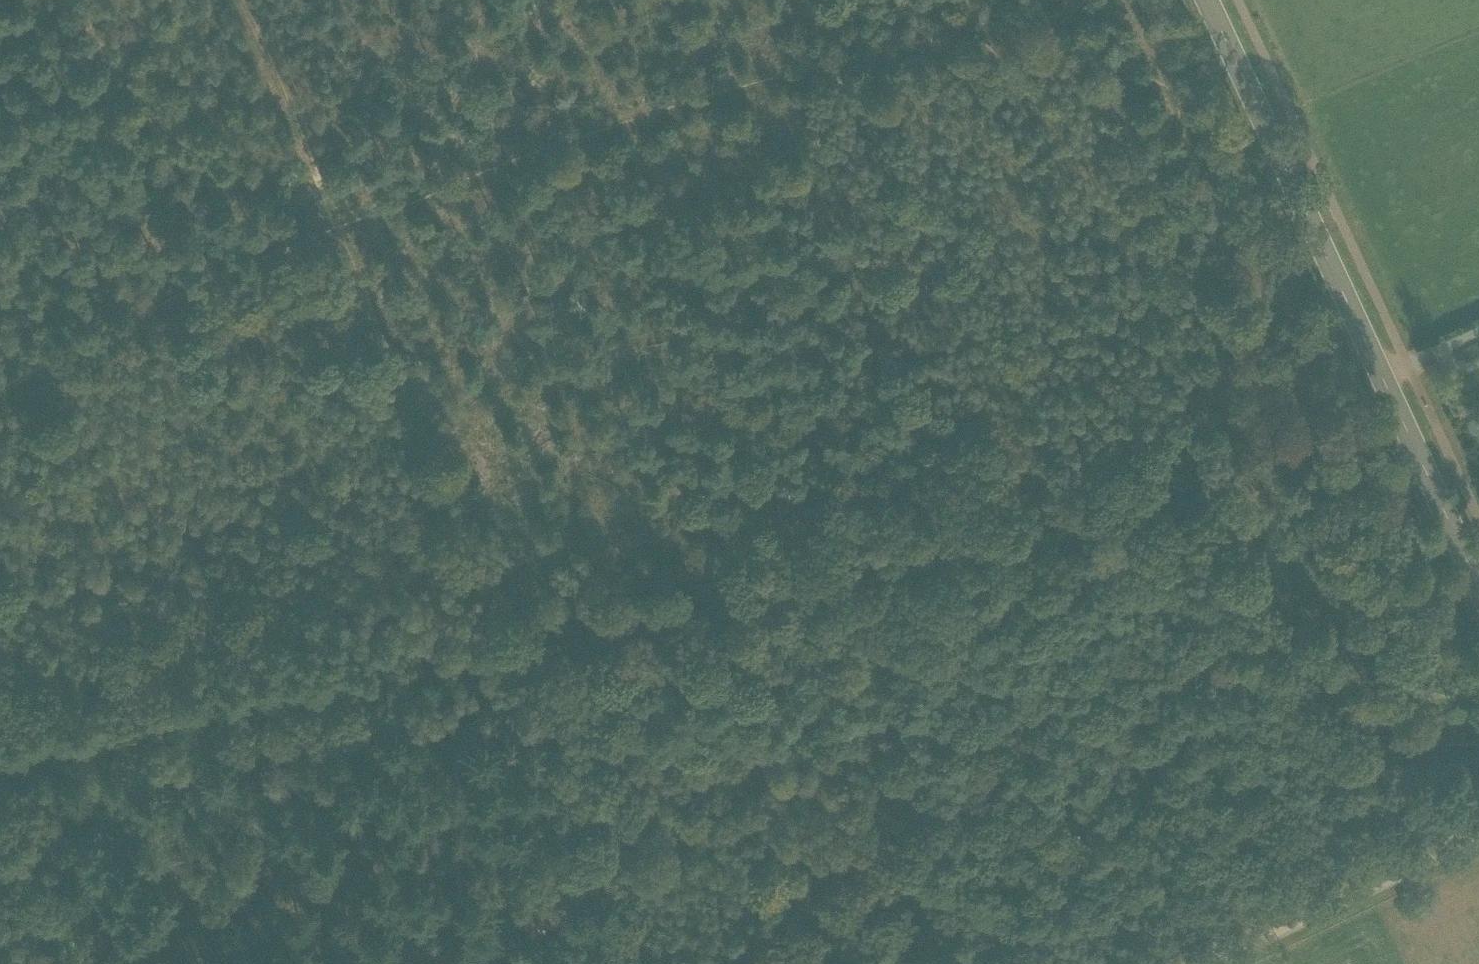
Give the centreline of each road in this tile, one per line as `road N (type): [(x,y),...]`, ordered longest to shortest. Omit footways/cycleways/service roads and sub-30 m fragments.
road 1 (secondary): [(1478,584),(1197,0)]
road 2 (track): [(0,410),(346,234)]
road 3 (unclassified): [(1230,963),(1478,847)]

